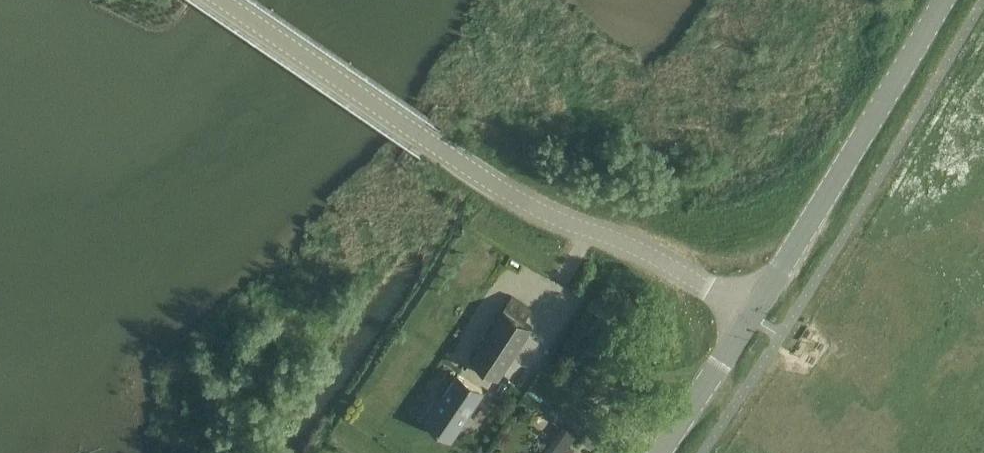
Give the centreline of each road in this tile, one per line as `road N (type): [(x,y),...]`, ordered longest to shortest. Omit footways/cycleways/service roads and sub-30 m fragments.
road 1 (secondary): [(751,315),(653,258),(512,200),(219,0)]
road 2 (secondary): [(751,315),(946,0)]
road 3 (tertiary): [(656,452),(751,315)]

